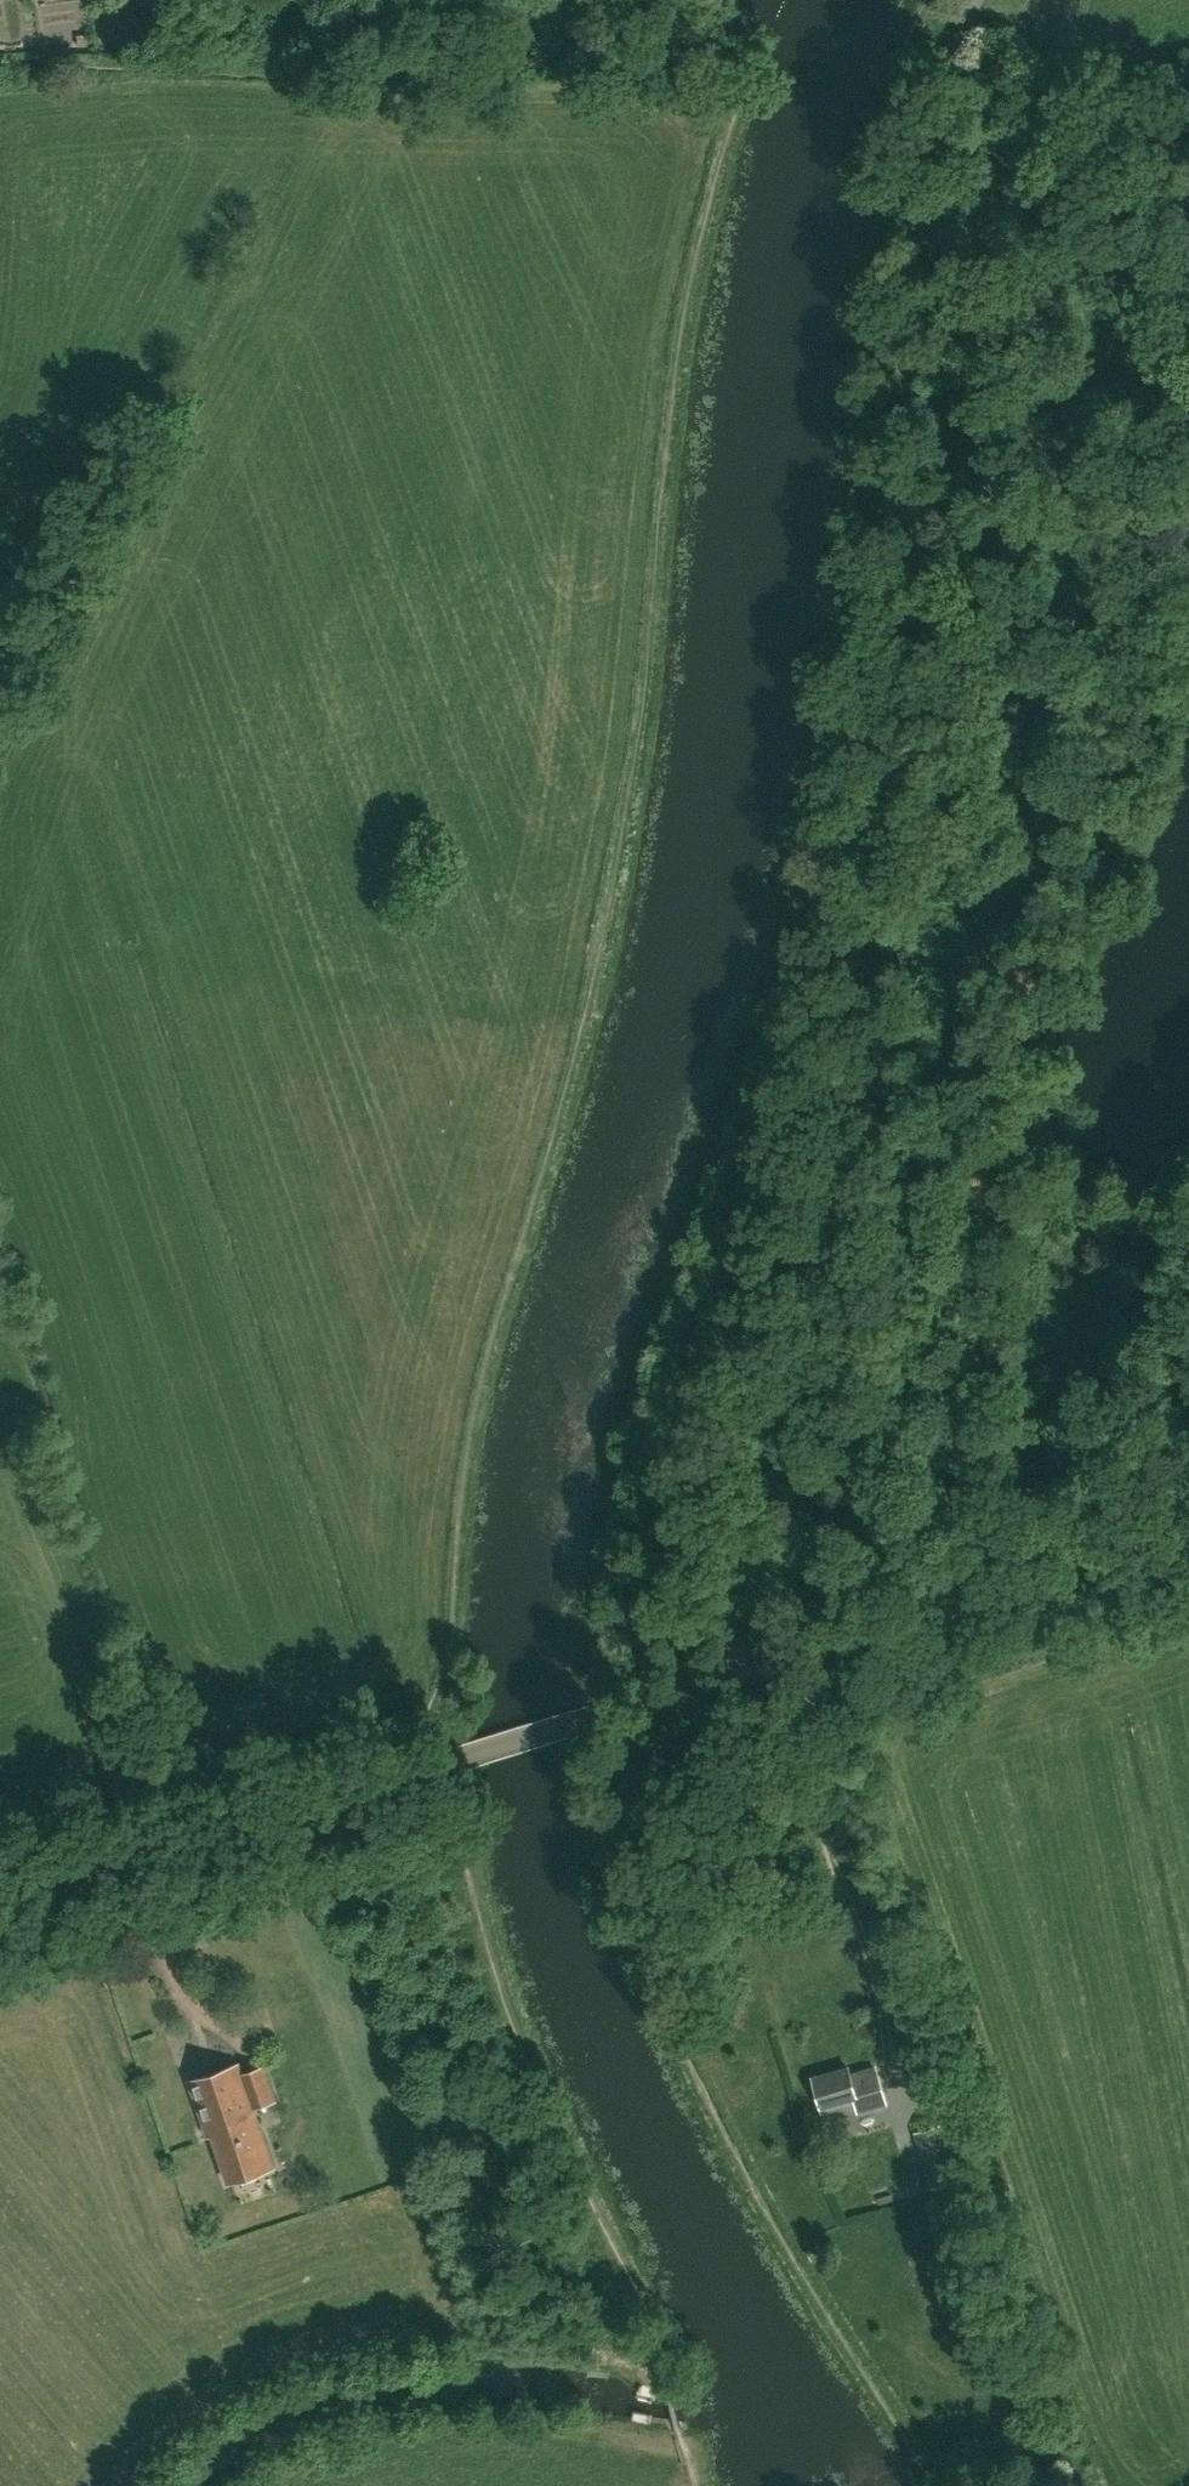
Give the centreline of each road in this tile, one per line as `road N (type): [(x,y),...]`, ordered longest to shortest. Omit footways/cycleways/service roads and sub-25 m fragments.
road 1 (residential): [(0,1900),(584,1719)]
road 2 (residential): [(641,1701),(1188,1533)]

